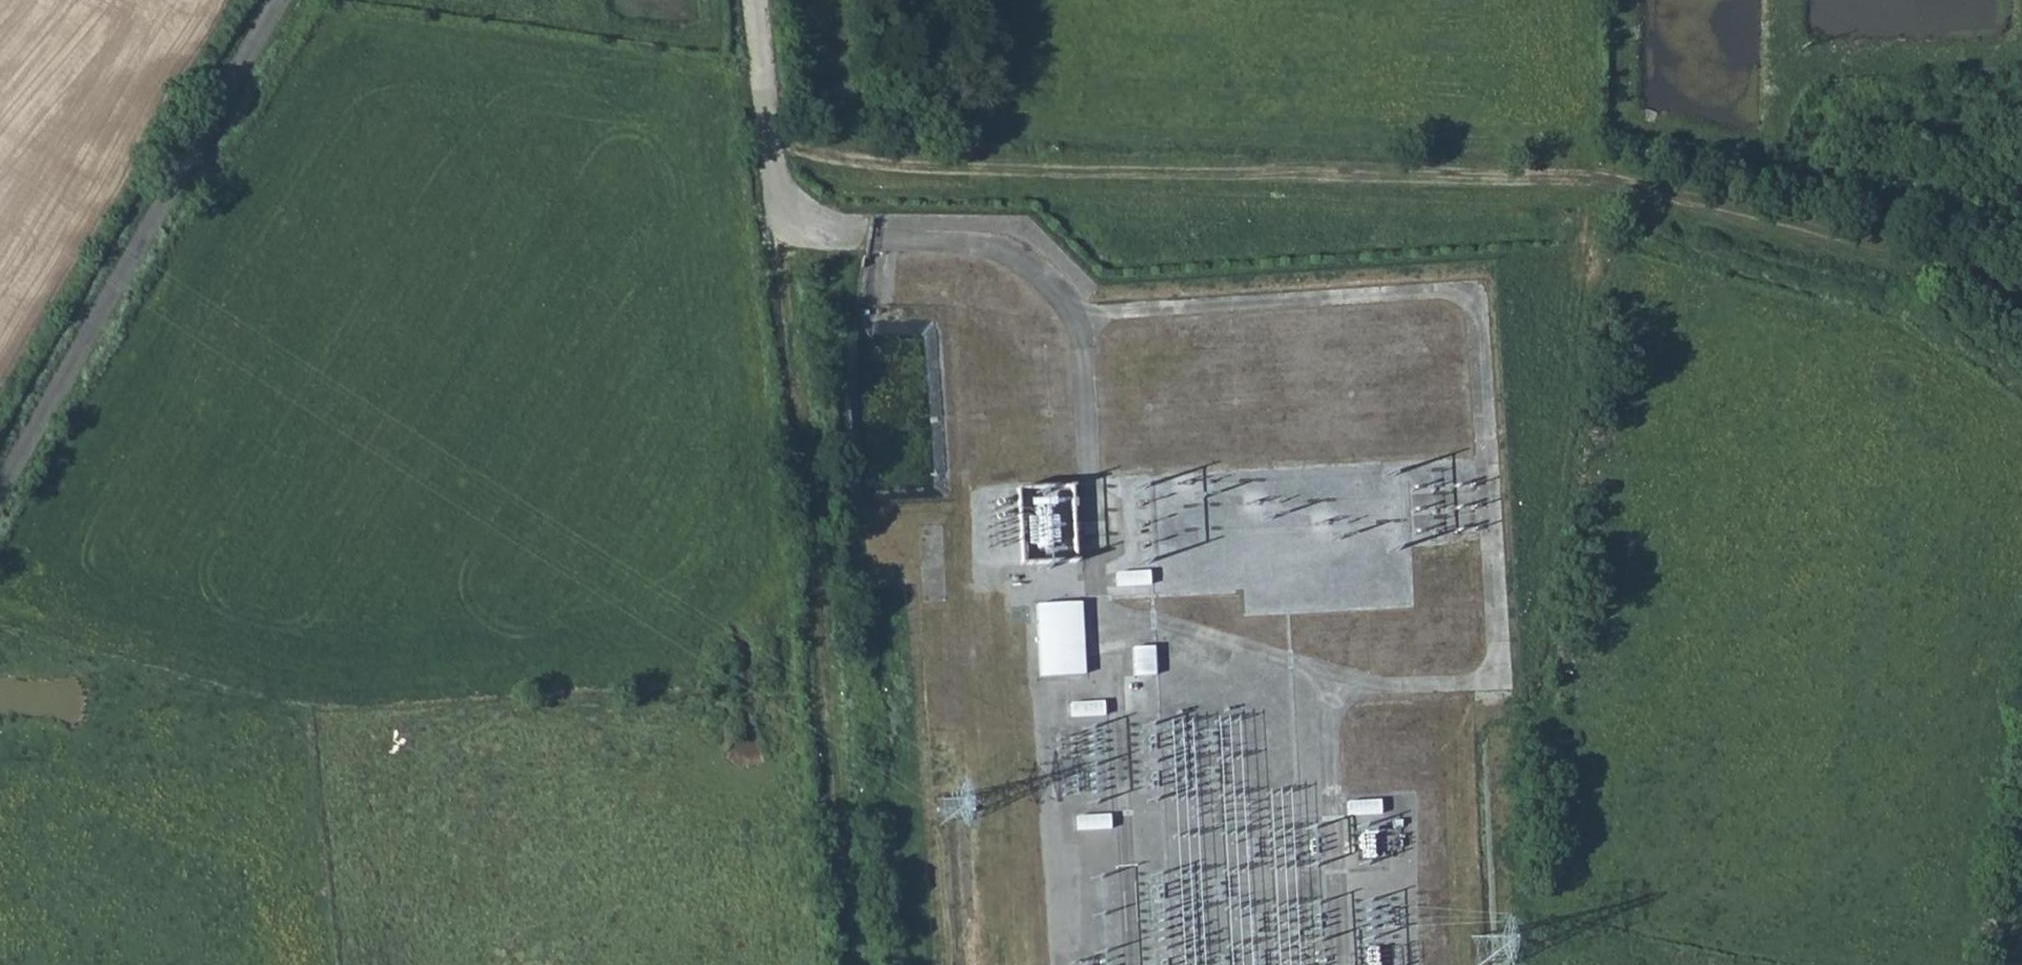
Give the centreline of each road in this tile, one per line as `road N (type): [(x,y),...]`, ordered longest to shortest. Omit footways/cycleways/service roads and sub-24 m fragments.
road 1 (track): [(768,142),(870,168),(1612,185),(2021,274)]
road 2 (track): [(857,964),(773,187)]
road 3 (unclassified): [(0,492),(280,0)]
road 4 (unclassified): [(866,238),(808,223),(773,187),(755,0)]

